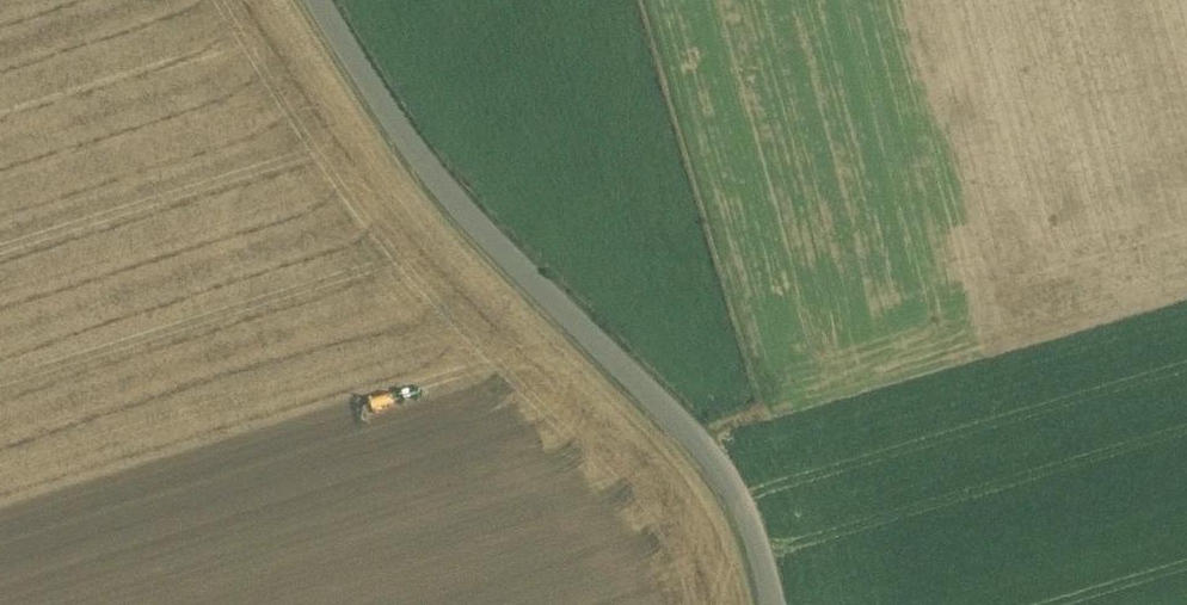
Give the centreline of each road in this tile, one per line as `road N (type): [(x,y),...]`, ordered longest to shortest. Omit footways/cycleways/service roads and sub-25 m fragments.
road 1 (tertiary): [(769,604),(736,503),(713,465),(494,251),(421,166),(314,0)]

